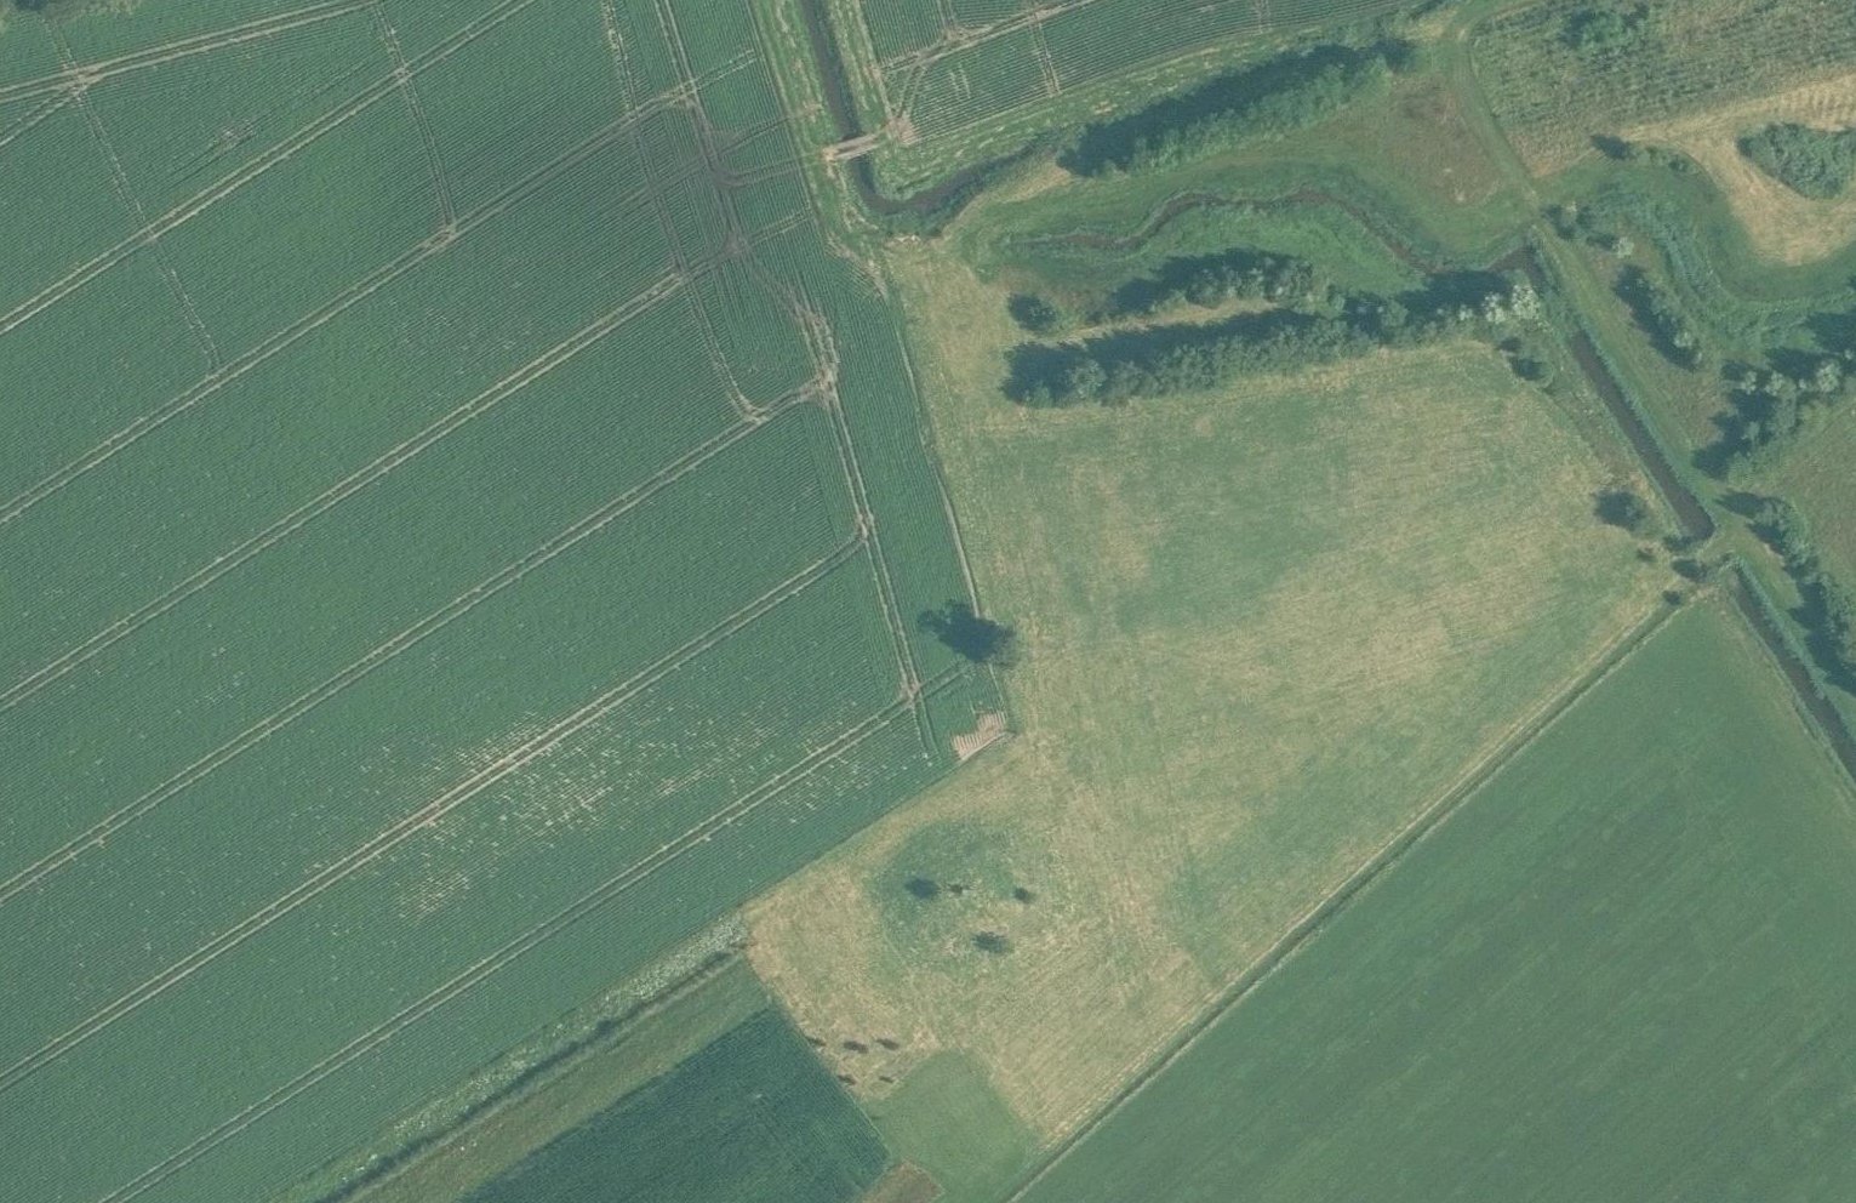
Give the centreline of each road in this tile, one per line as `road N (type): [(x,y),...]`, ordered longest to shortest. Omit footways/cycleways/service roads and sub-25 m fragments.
road 1 (track): [(992,1202),(1702,563),(1751,530)]

